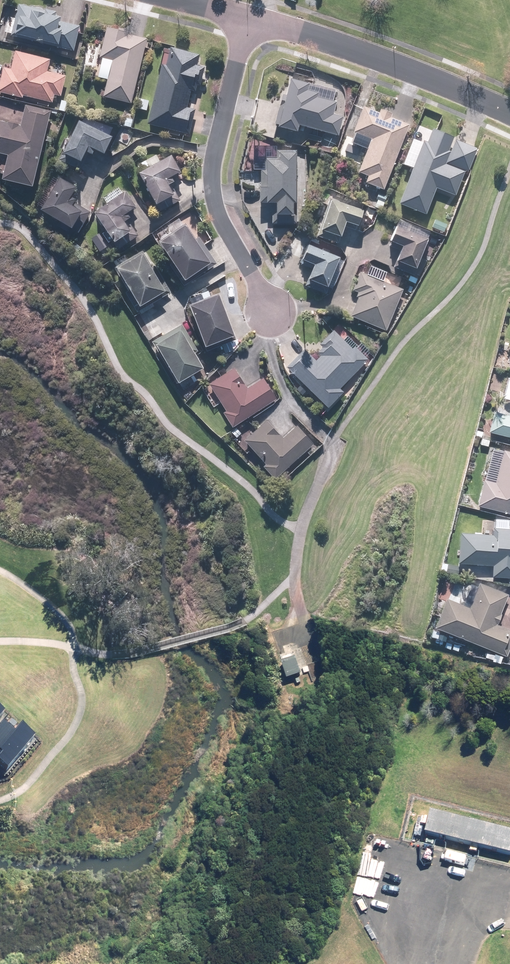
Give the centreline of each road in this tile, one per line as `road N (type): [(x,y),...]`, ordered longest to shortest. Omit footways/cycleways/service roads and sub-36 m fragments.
road 1 (residential): [(248,17),(211,183),(218,212),(269,311)]
road 2 (residential): [(509,114),(248,17)]

